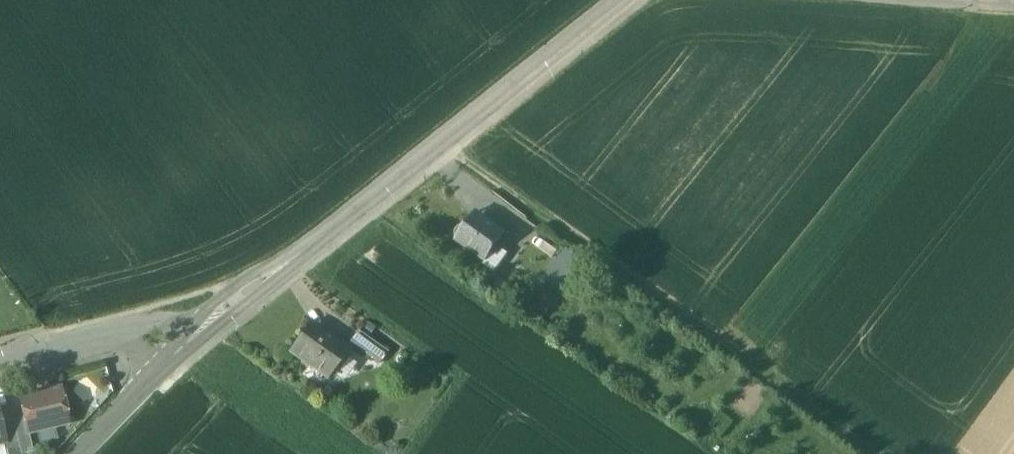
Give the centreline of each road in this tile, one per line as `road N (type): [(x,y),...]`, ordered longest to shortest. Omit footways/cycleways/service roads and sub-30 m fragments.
road 1 (track): [(437,148),(874,453)]
road 2 (tertiary): [(620,0),(323,238)]
road 3 (tertiary): [(160,370),(323,238)]
road 4 (tertiary): [(323,238),(205,314)]

